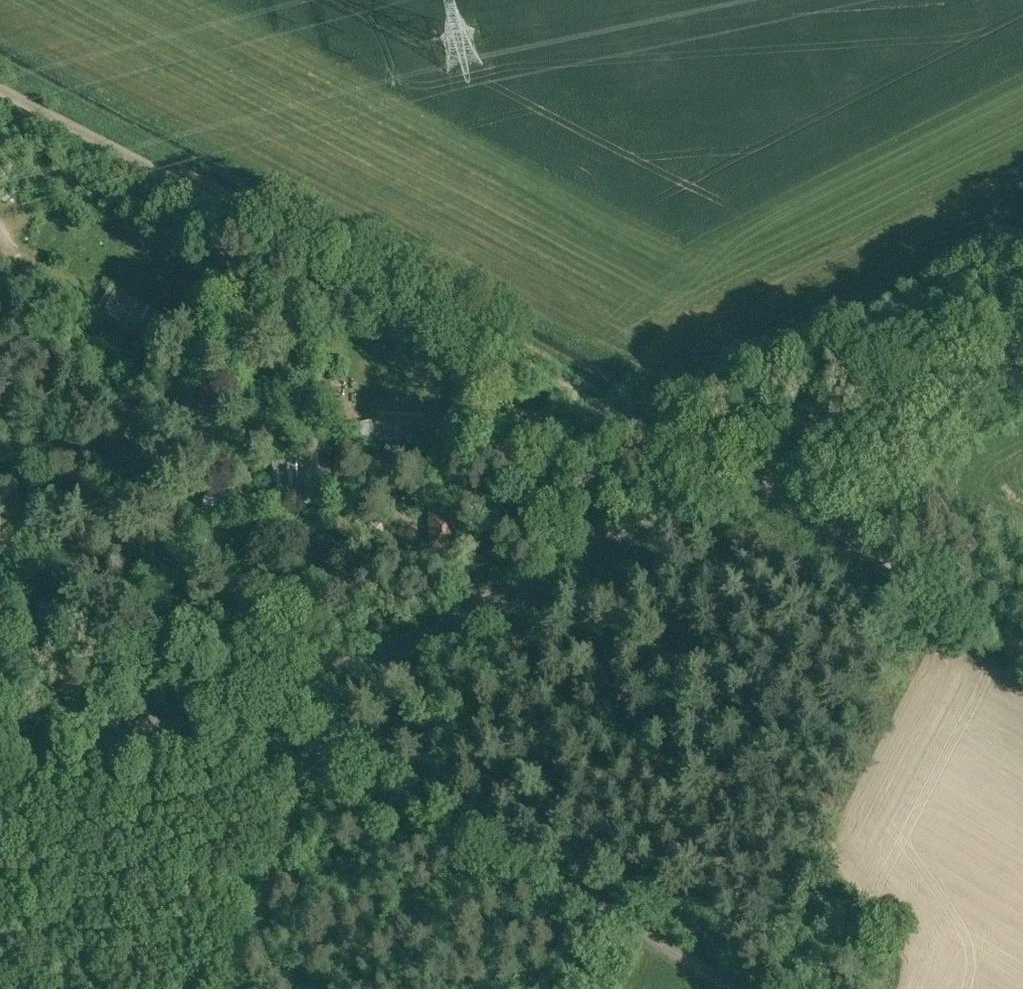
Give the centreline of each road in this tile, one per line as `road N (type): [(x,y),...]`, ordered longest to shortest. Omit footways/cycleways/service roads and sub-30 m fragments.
road 1 (unclassified): [(0,96),(675,455),(734,496)]
road 2 (unclassified): [(702,988),(262,700)]
road 3 (secondary): [(262,700),(734,496)]
road 4 (track): [(734,496),(1022,662)]
road 5 (secondary): [(734,496),(1022,350)]
road 6 (secondary): [(0,759),(262,700)]

